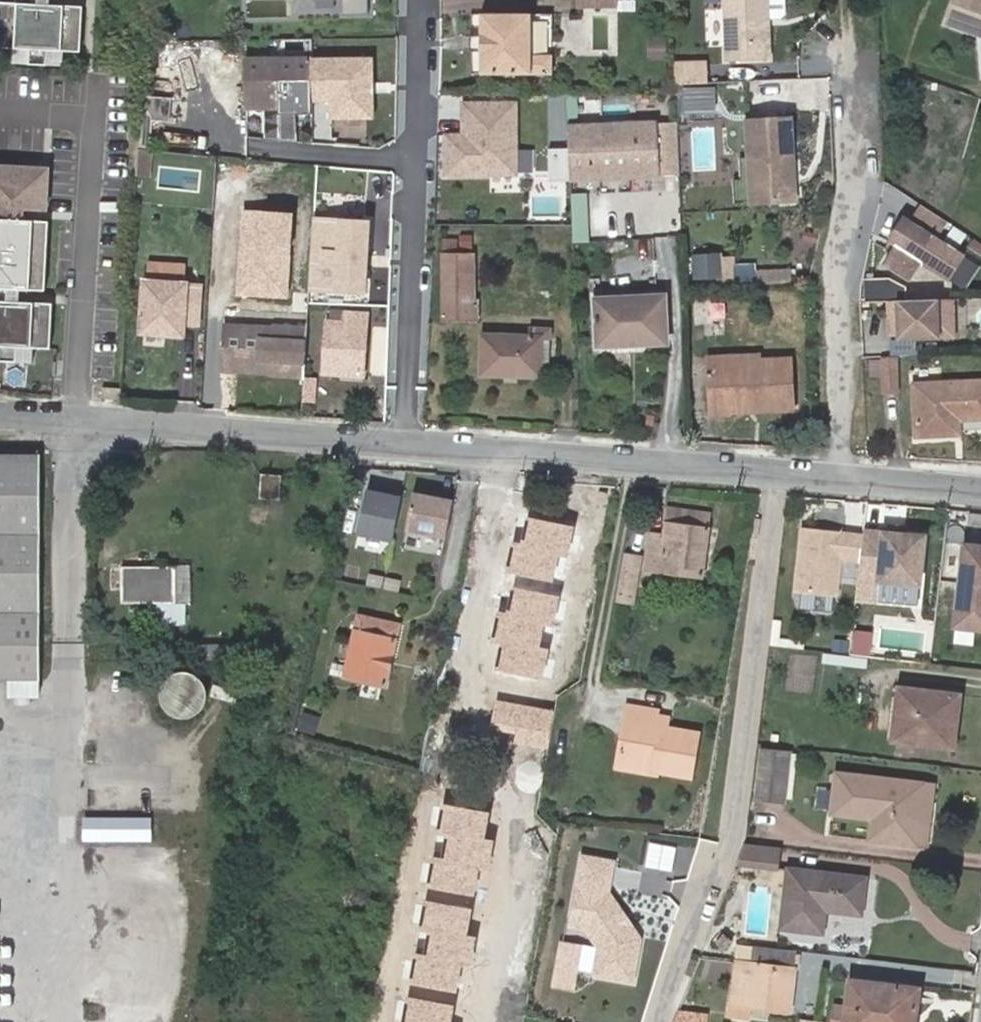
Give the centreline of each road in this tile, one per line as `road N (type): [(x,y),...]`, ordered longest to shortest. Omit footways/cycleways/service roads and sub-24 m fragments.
road 1 (residential): [(659,1021),(732,833),(778,472)]
road 2 (unclassified): [(845,0),(863,161),(835,281),(840,475)]
road 3 (residential): [(417,0),(405,445)]
road 4 (unclassified): [(405,445),(0,410)]
road 5 (unclassified): [(778,472),(405,445)]
road 6 (unclassified): [(980,495),(840,475)]

